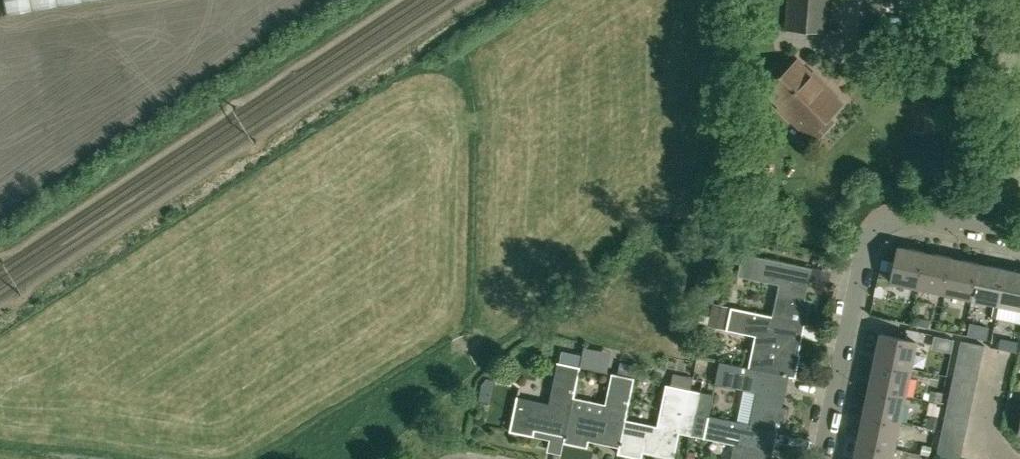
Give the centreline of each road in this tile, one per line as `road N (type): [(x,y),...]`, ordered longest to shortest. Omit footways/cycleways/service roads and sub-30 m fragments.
road 1 (residential): [(823,458),(879,231),(894,218),(947,221)]
road 2 (unclassified): [(947,221),(978,0)]

